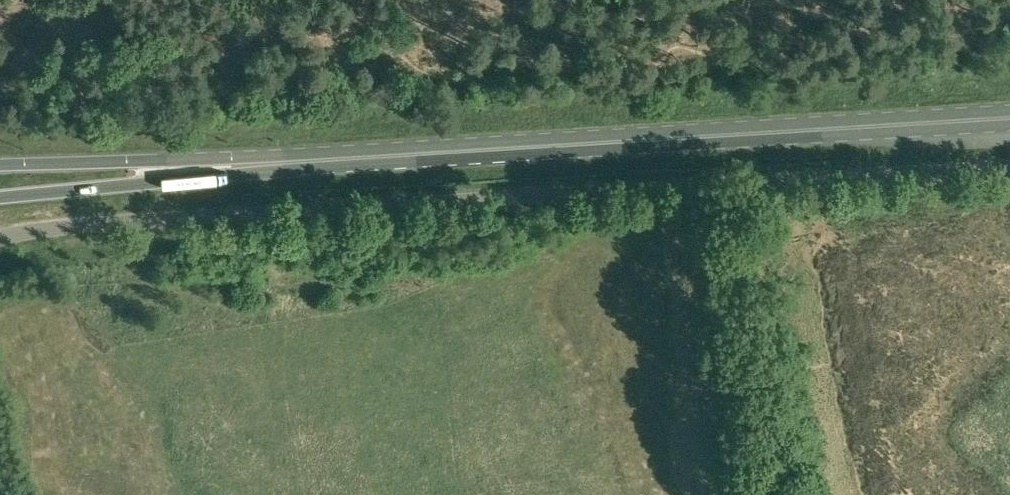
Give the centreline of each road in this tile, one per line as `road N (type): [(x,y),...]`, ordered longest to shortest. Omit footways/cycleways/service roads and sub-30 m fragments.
road 1 (unclassified): [(1009,170),(70,224),(0,237)]
road 2 (primary): [(216,168),(1009,122)]
road 3 (primary): [(0,197),(216,168)]
road 4 (primary): [(216,168),(135,158),(0,164)]

